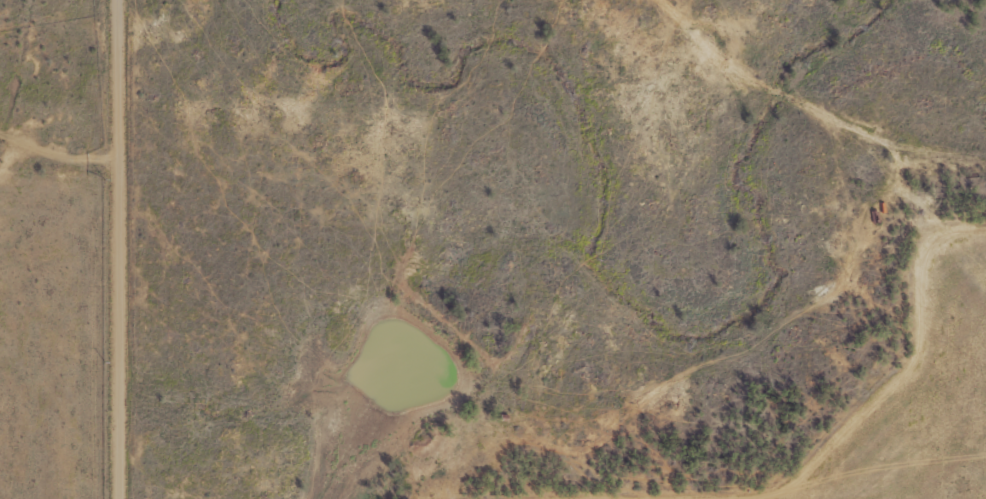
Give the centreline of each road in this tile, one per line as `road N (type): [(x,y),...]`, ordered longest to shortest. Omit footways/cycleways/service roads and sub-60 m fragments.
road 1 (residential): [(91,498),(102,0)]

